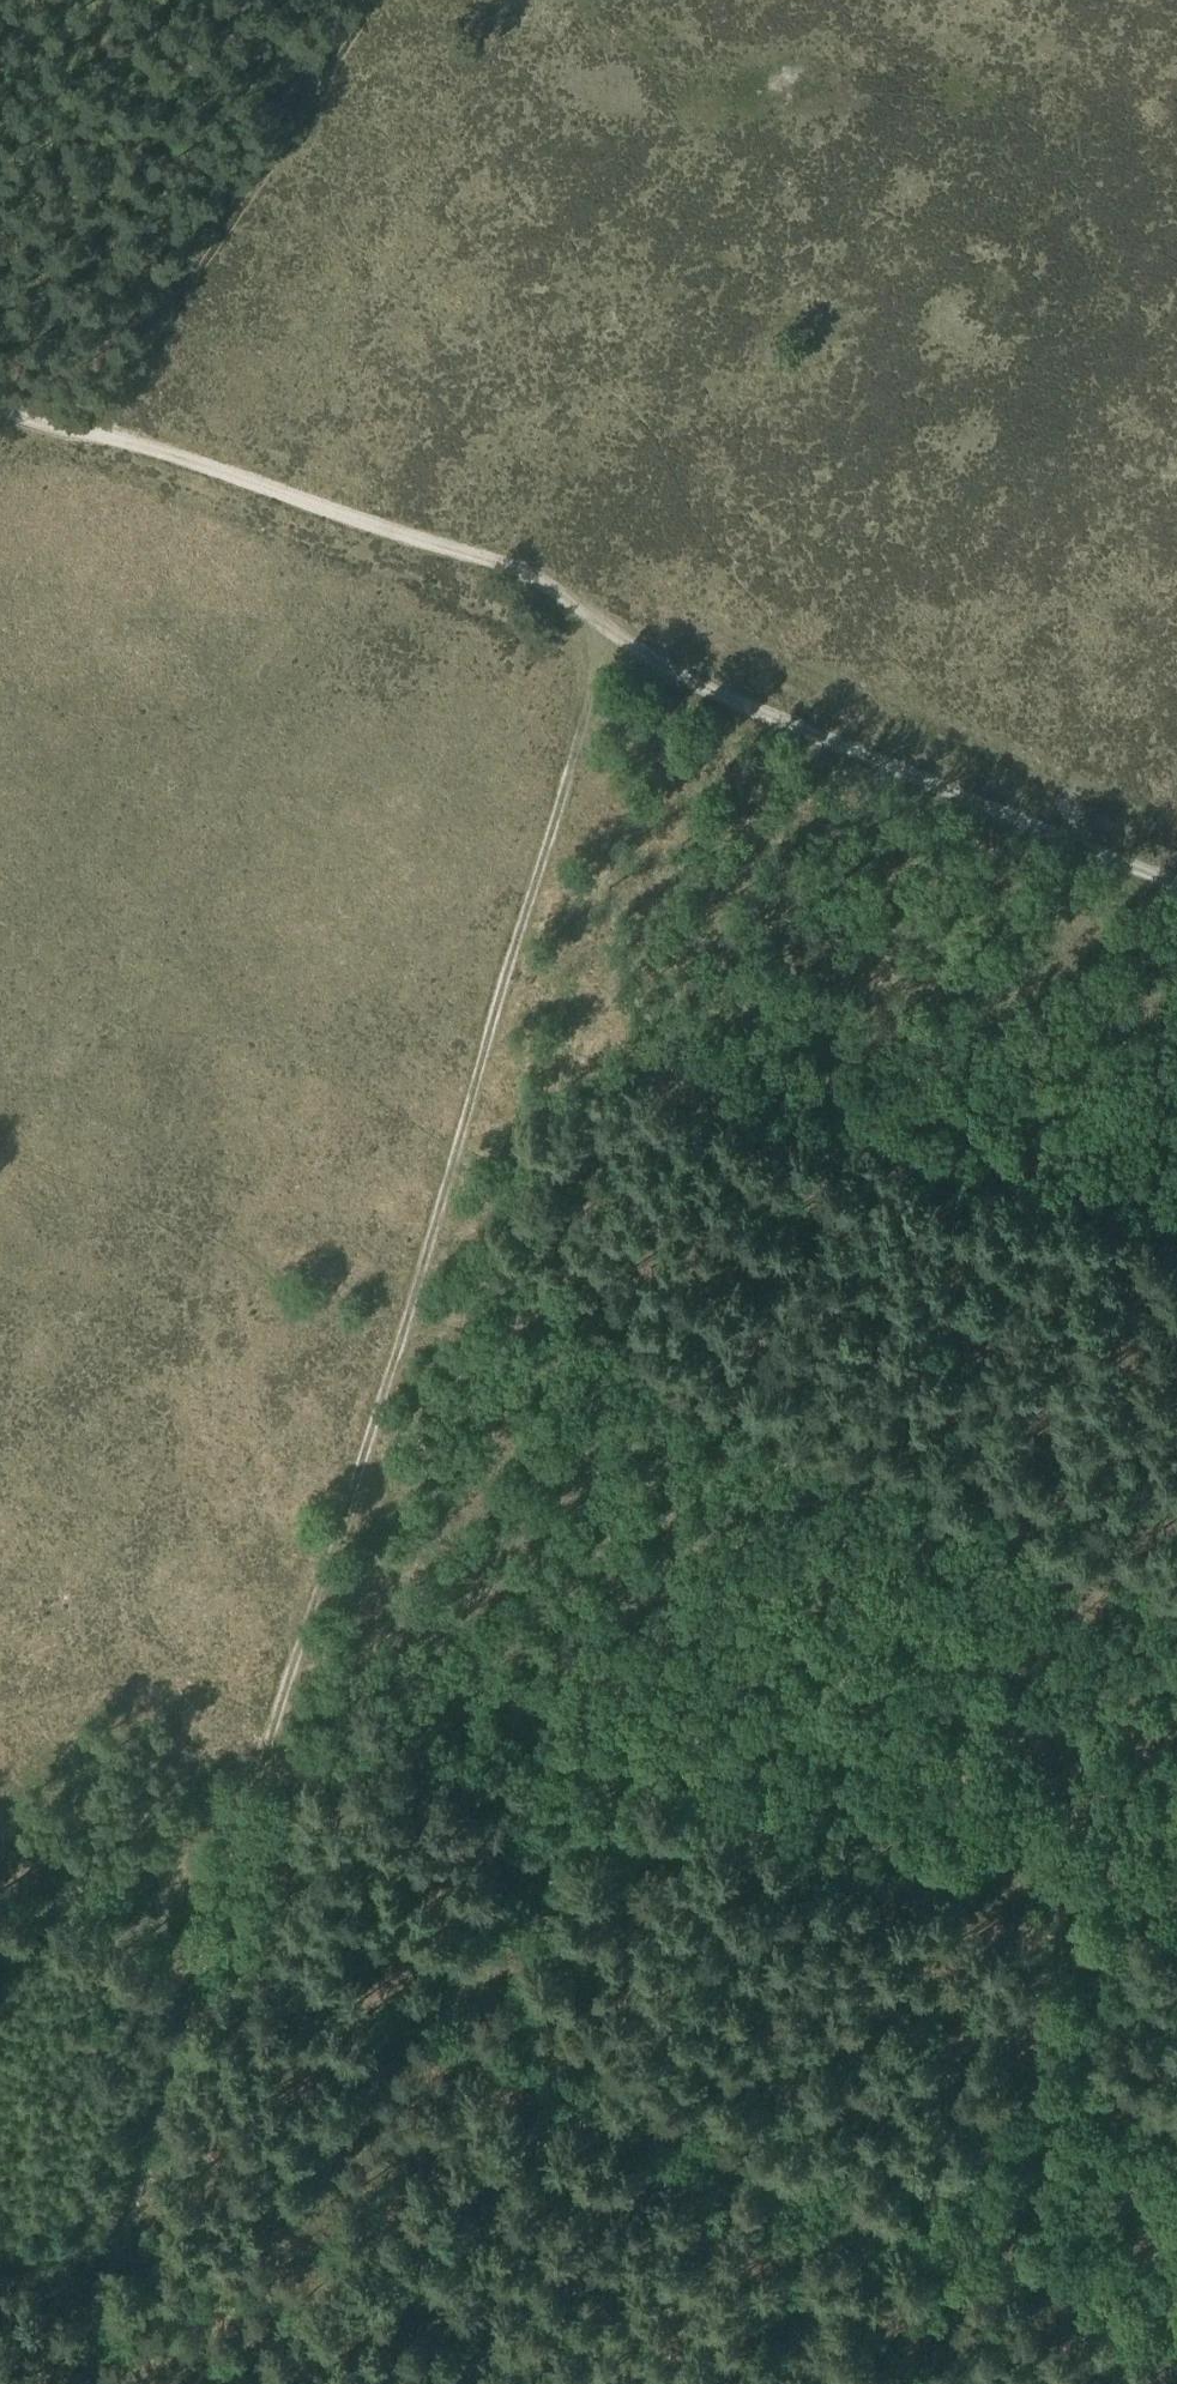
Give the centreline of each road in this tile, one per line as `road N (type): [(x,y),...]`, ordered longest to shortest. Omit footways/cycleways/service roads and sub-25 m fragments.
road 1 (track): [(1176,2346),(249,1968),(269,1743),(578,750),(598,632)]
road 2 (track): [(1176,885),(650,670),(547,590),(497,563),(374,529),(145,445),(0,410)]
road 3 (track): [(377,0),(84,431)]

